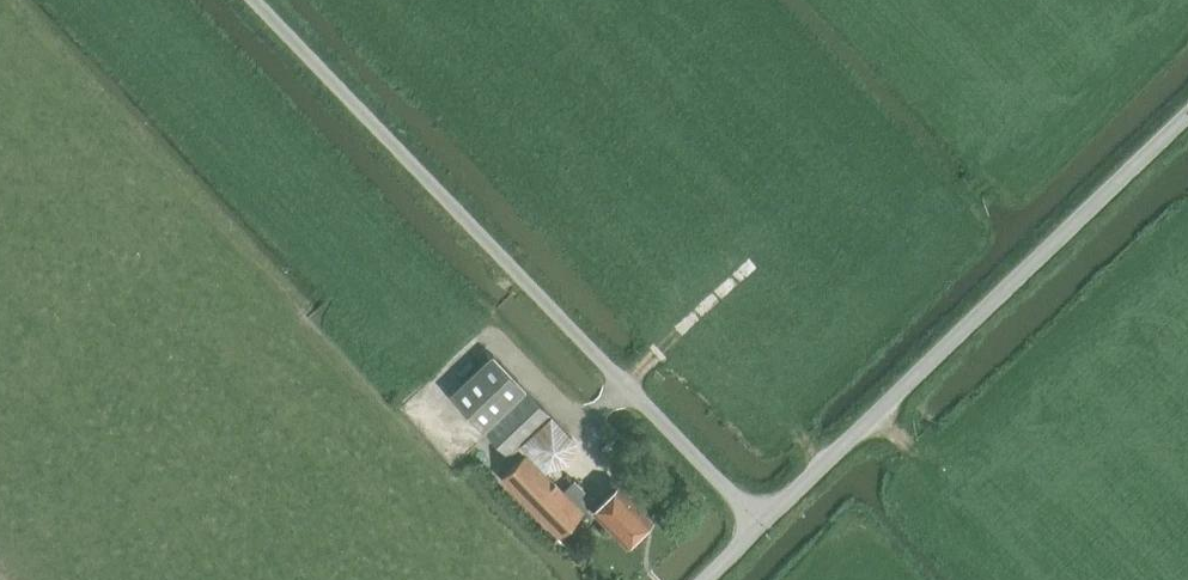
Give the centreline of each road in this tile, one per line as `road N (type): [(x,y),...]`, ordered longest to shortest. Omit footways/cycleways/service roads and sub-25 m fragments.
road 1 (unclassified): [(764,522),(624,389),(251,0)]
road 2 (unclassified): [(764,522),(1187,118)]
road 3 (track): [(1005,533),(872,419)]

